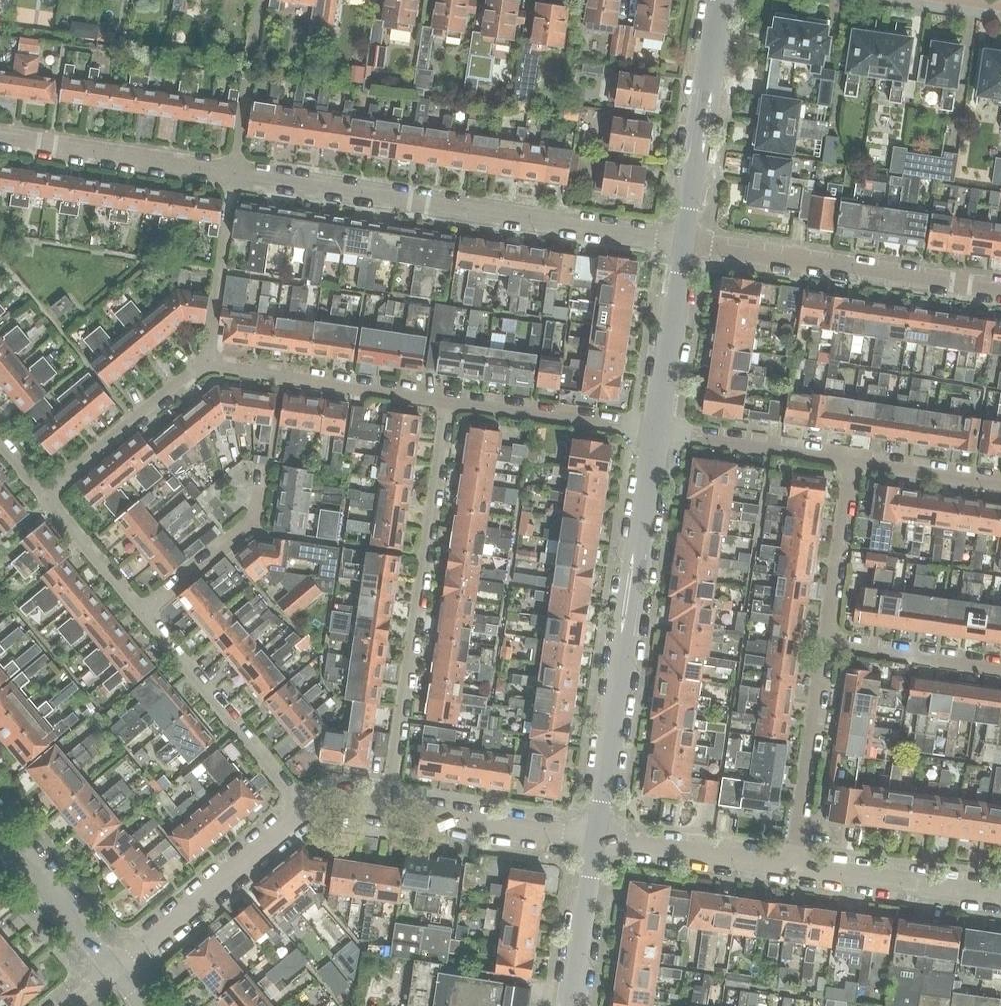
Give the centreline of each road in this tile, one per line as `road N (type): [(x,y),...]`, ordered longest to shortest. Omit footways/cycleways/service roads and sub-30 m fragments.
road 1 (residential): [(683,241),(235,174)]
road 2 (tertiary): [(597,839),(657,429)]
road 3 (residential): [(388,807),(445,402)]
road 4 (residential): [(1000,288),(683,241)]
road 5 (residential): [(114,972),(306,809)]
road 6 (residential): [(306,809),(143,619)]
road 7 (tertiary): [(683,241),(720,0)]
road 8 (residential): [(208,365),(445,402)]
road 9 (residential): [(235,174),(0,138)]
road 10 (residential): [(794,866),(827,645)]
road 11 (residential): [(39,494),(194,367),(208,365)]
road 12 (residential): [(445,402),(657,429)]
road 13 (residential): [(388,807),(597,839)]
road 14 (unclassified): [(1000,896),(794,866)]
road 15 (residential): [(143,619),(252,527),(263,470)]
road 16 (residential): [(855,459),(657,429)]
road 17 (unclassified): [(794,866),(597,839)]
road 18 (residential): [(208,365),(235,174)]
road 19 (tertiary): [(657,429),(683,241)]
road 20 (residential): [(827,645),(855,459)]
road 21 (tertiary): [(114,972),(0,834)]
road 22 (residential): [(235,174),(260,0)]
road 23 (residential): [(1000,669),(827,645)]
road 24 (tertiary): [(571,1005),(597,839)]
road 25 (residential): [(143,619),(39,494)]
road 26 (residential): [(1000,481),(855,459)]

